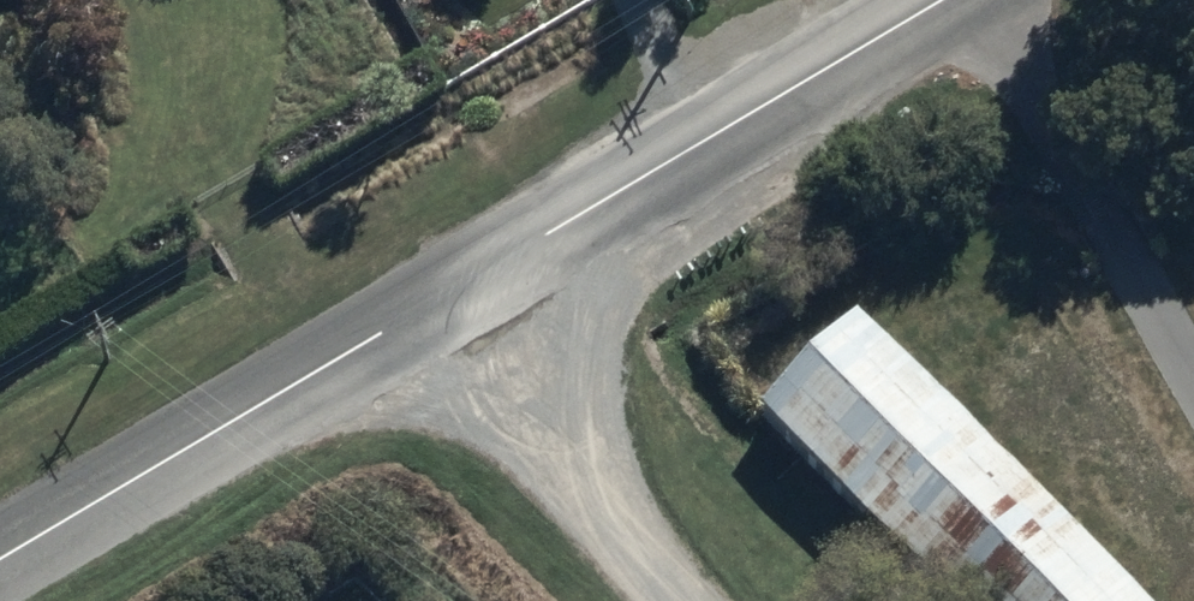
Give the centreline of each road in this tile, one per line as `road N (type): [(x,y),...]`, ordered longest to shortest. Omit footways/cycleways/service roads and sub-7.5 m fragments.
road 1 (residential): [(946,0),(450,292)]
road 2 (residential): [(450,292),(0,556)]
road 3 (residential): [(450,292),(617,500),(711,600)]

